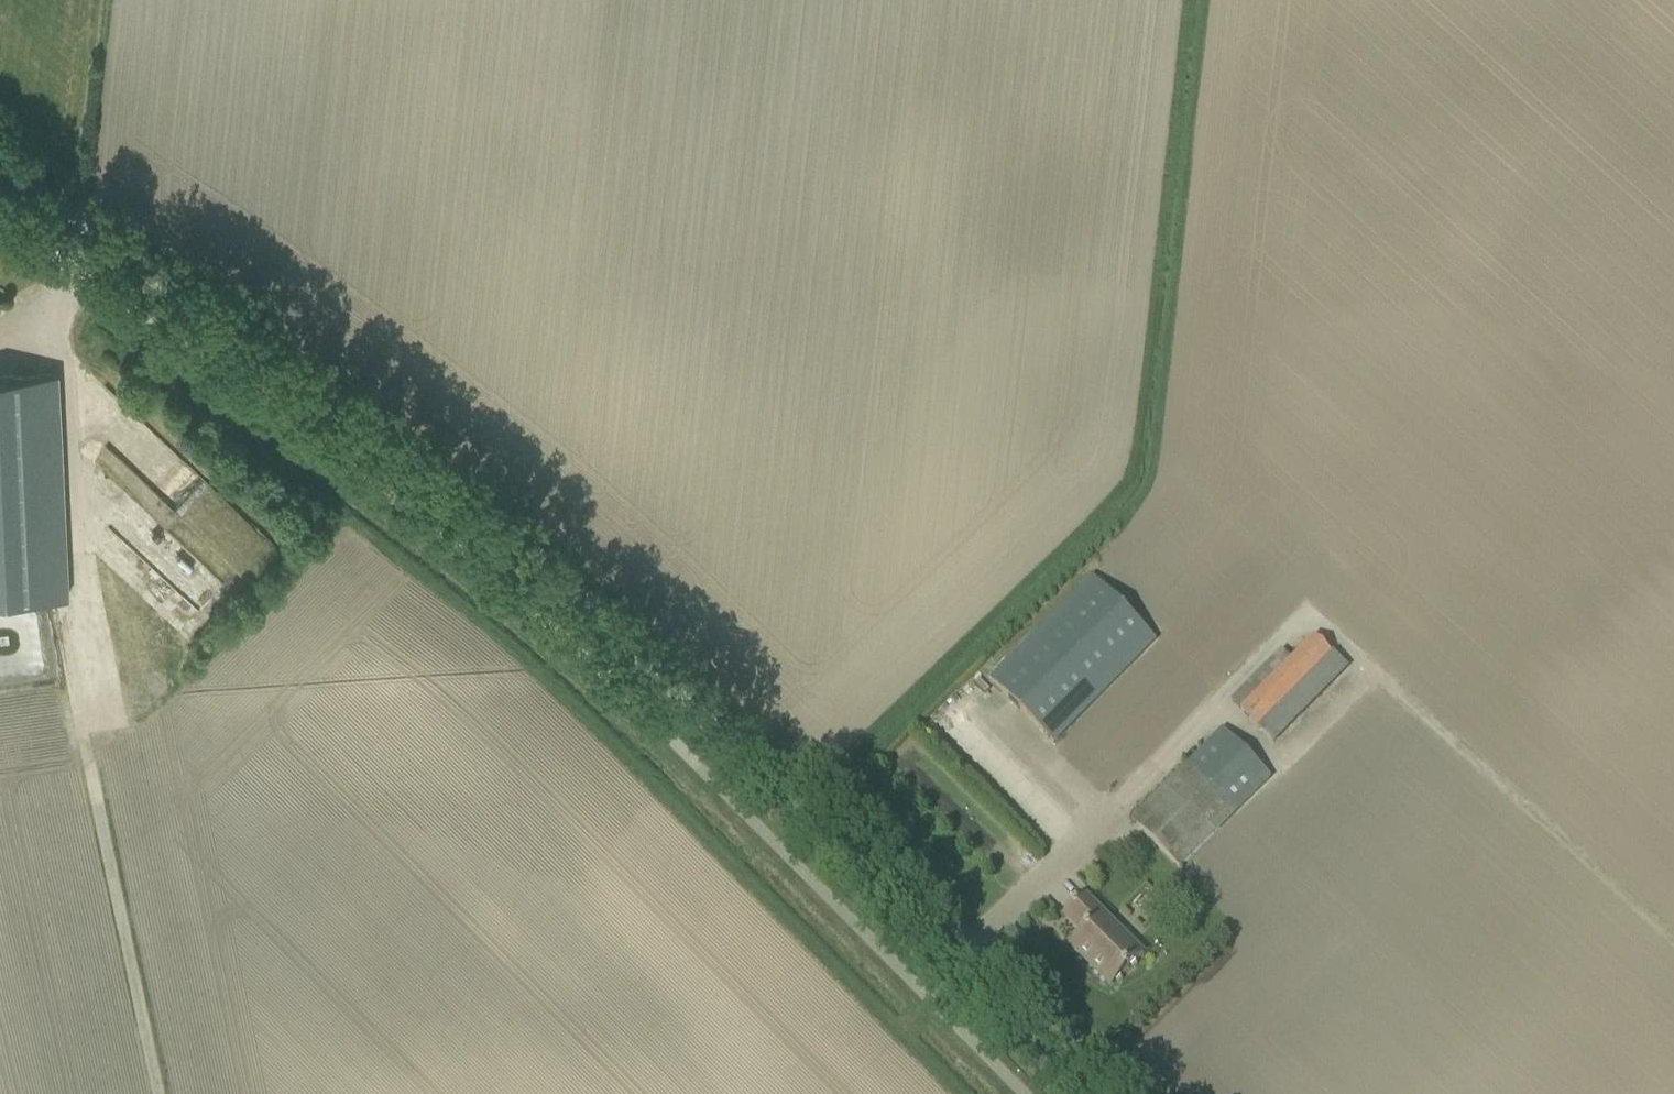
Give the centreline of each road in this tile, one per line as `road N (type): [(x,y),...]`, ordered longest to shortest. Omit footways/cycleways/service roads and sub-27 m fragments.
road 1 (tertiary): [(1081,1093),(611,623),(513,536),(0,156)]

